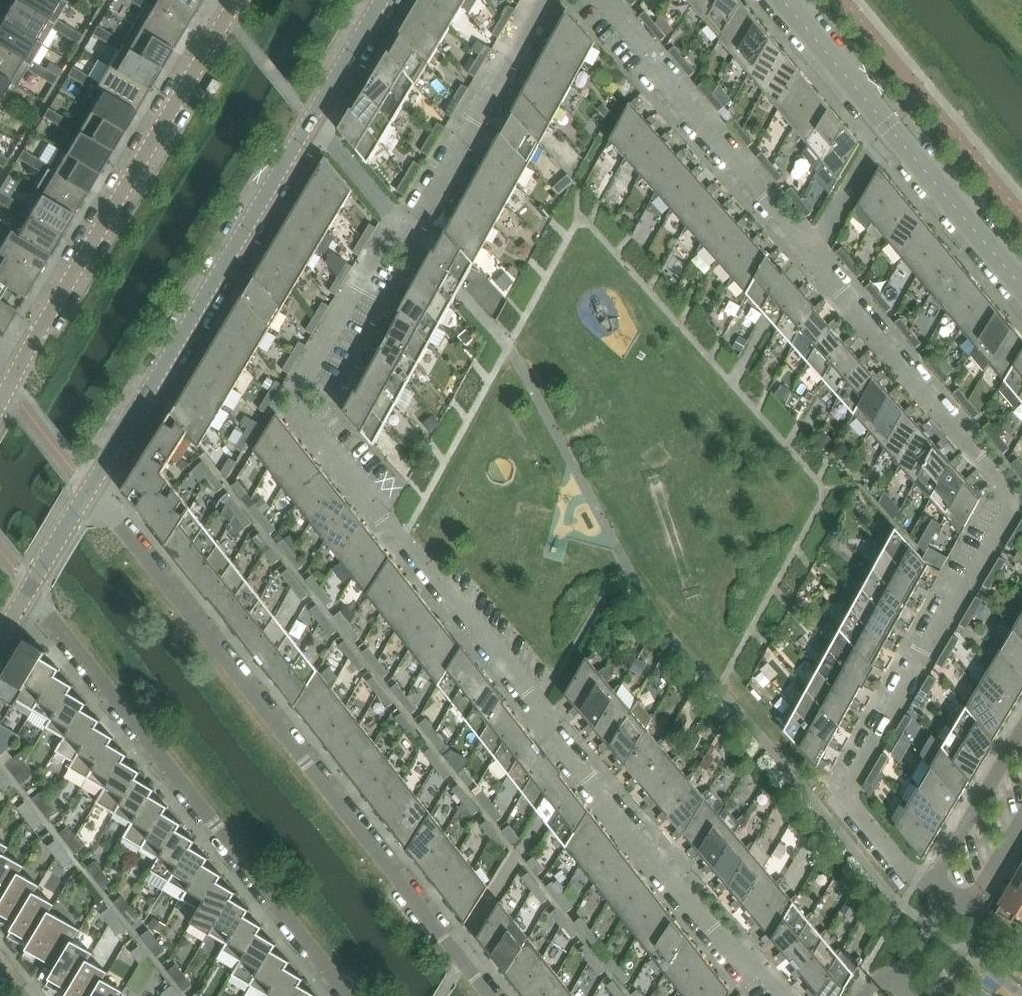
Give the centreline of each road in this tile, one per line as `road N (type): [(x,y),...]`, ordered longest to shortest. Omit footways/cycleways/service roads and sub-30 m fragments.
road 1 (residential): [(413,232),(383,242),(293,403),(539,706),(546,733),(575,771),(731,954),(757,961),(786,995)]
road 2 (residential): [(939,873),(903,865),(851,797),(954,599),(973,582),(1019,501),(809,254)]
road 3 (residential): [(490,995),(90,489)]
road 4 (residential): [(31,589),(349,995)]
road 5 (residential): [(238,0),(8,386)]
road 6 (residential): [(90,489),(312,118)]
road 7 (residential): [(809,254),(606,0)]
road 8 (residential): [(542,0),(413,232)]
road 9 (residential): [(888,126),(1021,287)]
road 10 (residential): [(783,0),(888,126)]
road 11 (residential): [(1021,733),(939,873)]
road 12 (residential): [(413,232),(312,118)]
road 13 (residential): [(809,254),(888,126)]
road 14 (residential): [(312,118),(382,0)]
road 15 (residential): [(943,907),(976,899),(1021,821)]

